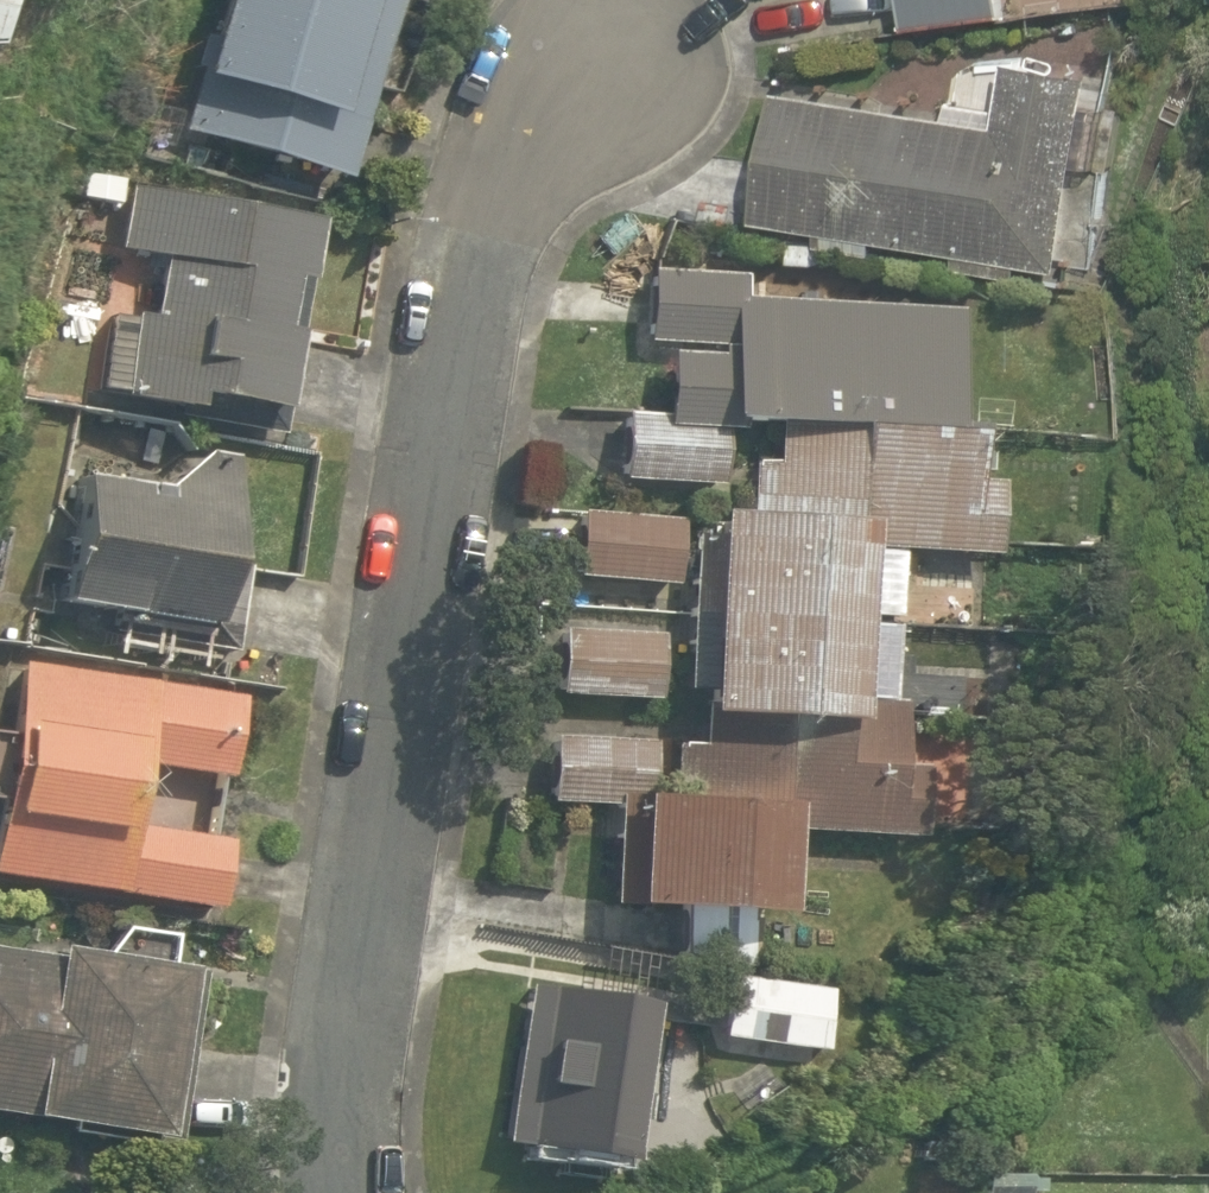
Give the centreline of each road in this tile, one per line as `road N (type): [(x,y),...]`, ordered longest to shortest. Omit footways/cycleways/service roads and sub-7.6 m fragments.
road 1 (residential): [(344,1192),(362,937),(481,234),(541,109),(604,63)]

